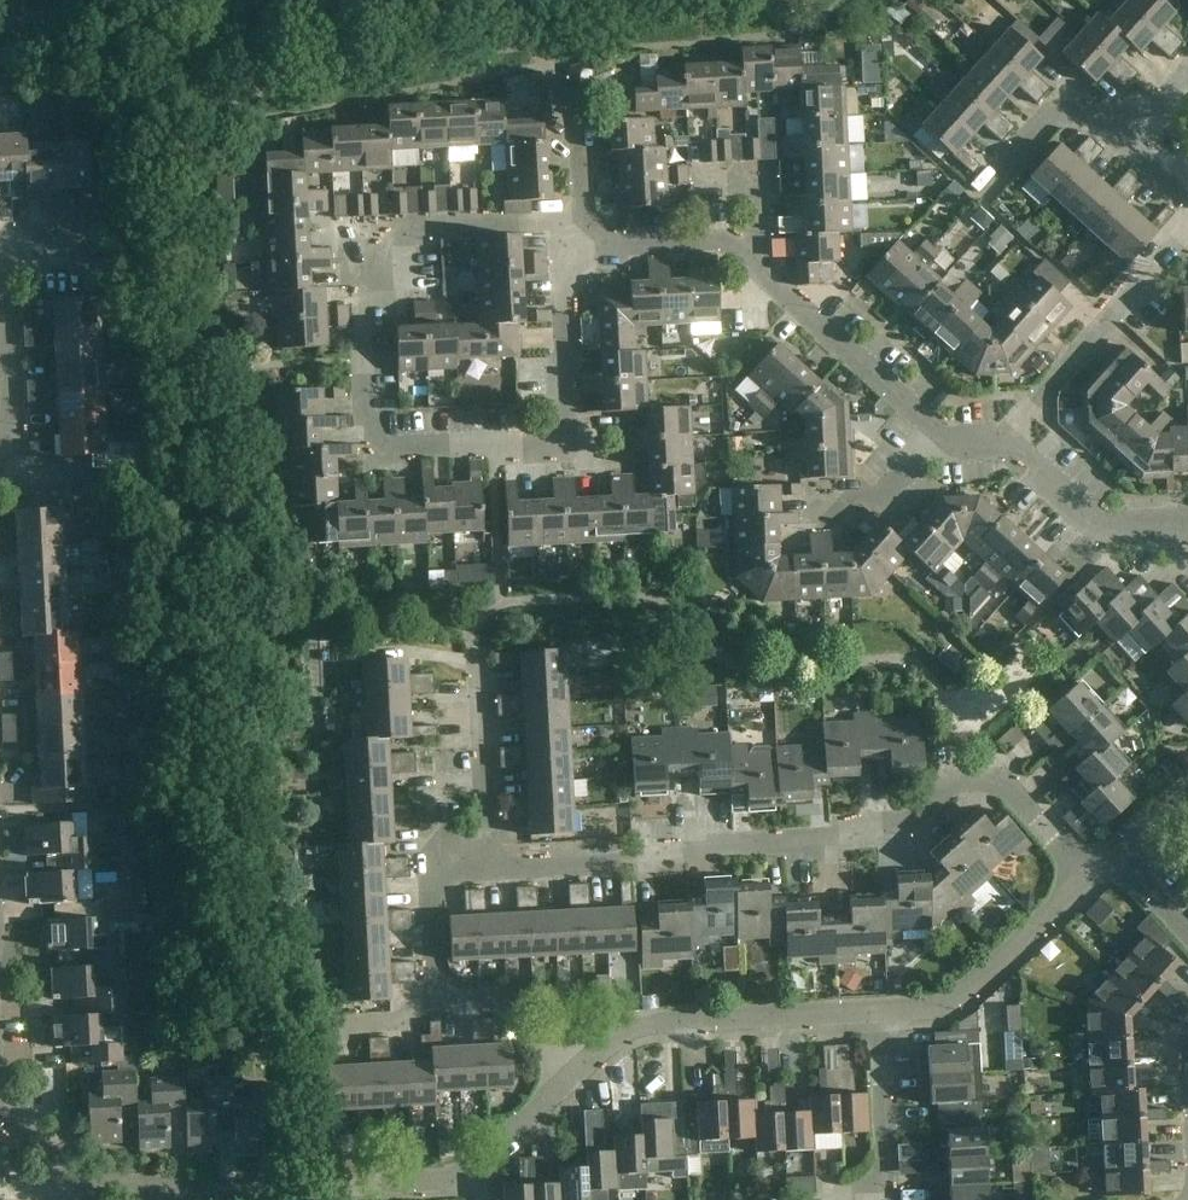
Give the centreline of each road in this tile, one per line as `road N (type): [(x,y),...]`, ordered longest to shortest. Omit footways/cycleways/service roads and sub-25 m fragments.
road 1 (residential): [(586,224),(382,235),(383,273),(365,289),(371,455),(550,449),(569,431),(562,275),(604,241)]
road 2 (residential): [(488,869),(830,841),(912,821),(958,779),(995,777),(1086,874)]
road 3 (unclassified): [(0,1107),(28,1141),(84,1181),(124,1179),(144,1194),(441,1180),(464,1172)]
road 4 (residential): [(944,438),(725,240),(604,241)]
road 5 (residential): [(577,1070),(493,996),(451,997),(436,982),(432,872),(488,869)]
road 6 (unclassified): [(577,1070),(647,1022),(881,1014)]
road 7 (residential): [(1002,443),(1187,236)]
road 8 (unclassified): [(881,1014),(949,1003),(1086,874)]
road 9 (residential): [(488,869),(476,648)]
road 10 (residential): [(1187,527),(1102,525),(1002,443)]
road 11 (residential): [(0,436),(12,395),(7,237)]
road 12 (residential): [(886,1191),(881,1014)]
road 13 (residential): [(1096,112),(1053,114),(976,199)]
road 14 (unclassified): [(464,1172),(577,1070)]
road 15 (residential): [(836,520),(860,495),(887,493),(944,438)]
road 16 (residential): [(1096,112),(1187,199)]

